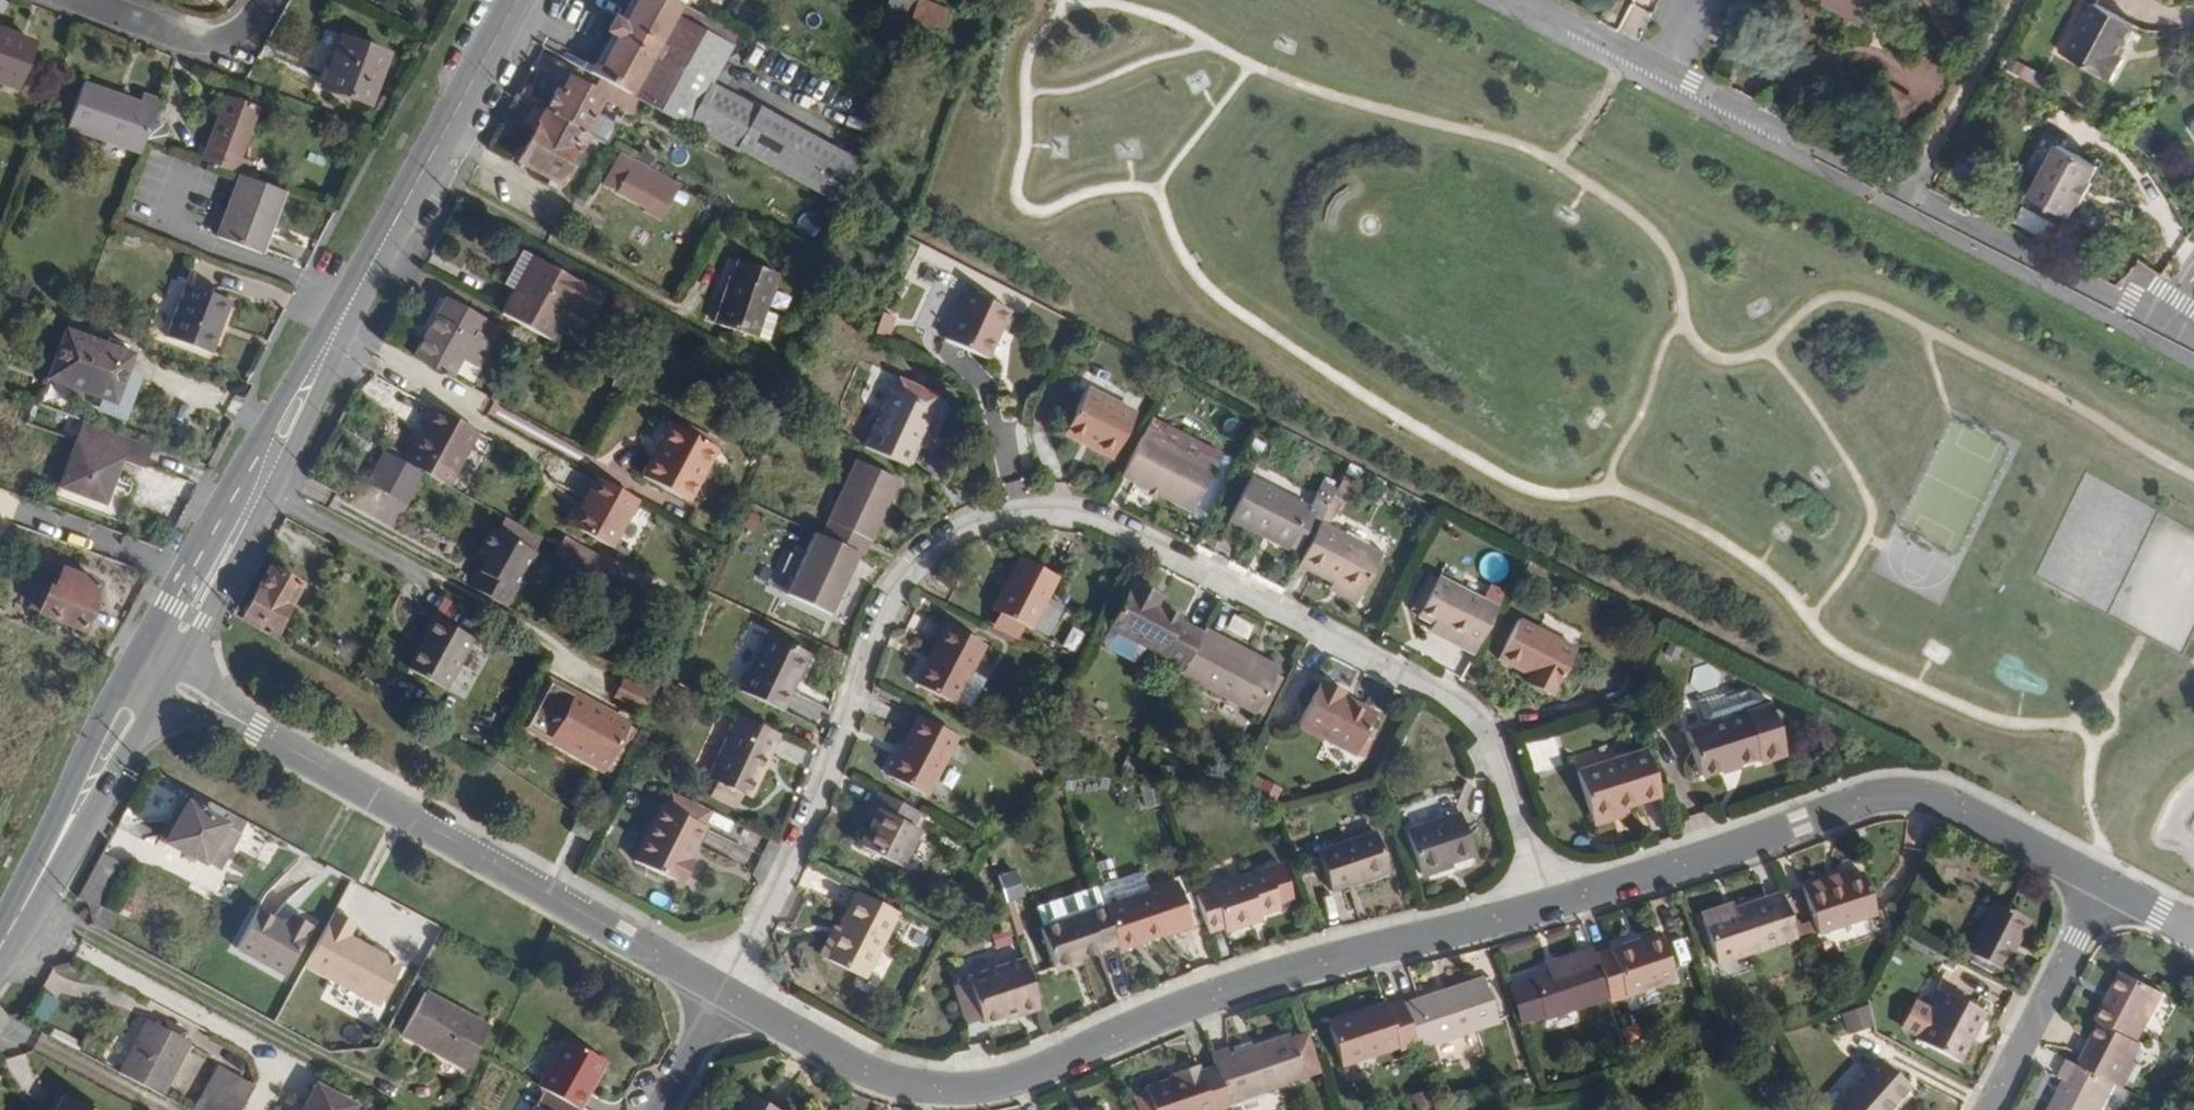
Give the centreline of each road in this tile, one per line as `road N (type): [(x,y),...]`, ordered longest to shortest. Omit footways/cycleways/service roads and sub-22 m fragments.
road 1 (residential): [(1545,904),(1477,716),(1094,521),(1053,516),(965,534),(896,592),(825,781),(724,990)]
road 2 (residential): [(724,990),(873,1076),(919,1094),(971,1094),(1201,998),(1545,904)]
road 3 (residential): [(2160,321),(1529,0)]
road 4 (residential): [(170,674),(253,732),(724,990)]
road 5 (residential): [(1545,904),(1871,799),(1909,794),(1945,799),(2114,888)]
road 6 (primary): [(520,0),(335,338)]
road 7 (primary): [(335,338),(305,363),(137,656)]
road 8 (primary): [(170,674),(328,380),(335,338)]
road 9 (primary): [(18,918),(79,846),(170,674)]
road 10 (primary): [(137,656),(43,848),(18,918)]
road 11 (residential): [(2114,888),(1999,1109)]
road 12 (track): [(2015,0),(1904,191)]
road 13 (residential): [(265,0),(229,37),(204,44),(82,0)]
road 14 (residential): [(656,1109),(724,990)]

